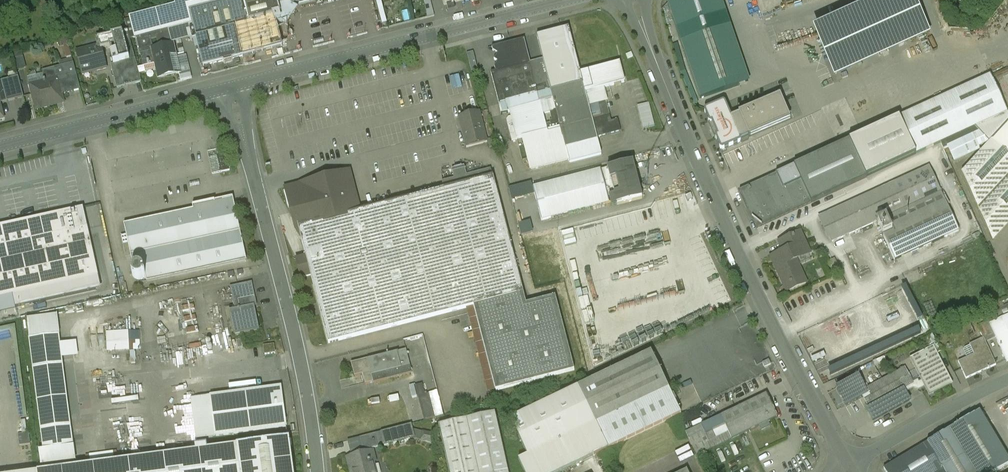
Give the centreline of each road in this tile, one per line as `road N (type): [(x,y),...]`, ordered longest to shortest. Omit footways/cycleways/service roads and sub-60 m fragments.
road 1 (unclassified): [(849,466),(699,163),(634,0)]
road 2 (unclassified): [(231,86),(295,333),(318,471)]
road 3 (unclassified): [(231,86),(564,0)]
road 4 (unclassified): [(0,147),(231,86)]
road 5 (unclassified): [(1007,380),(849,466)]

